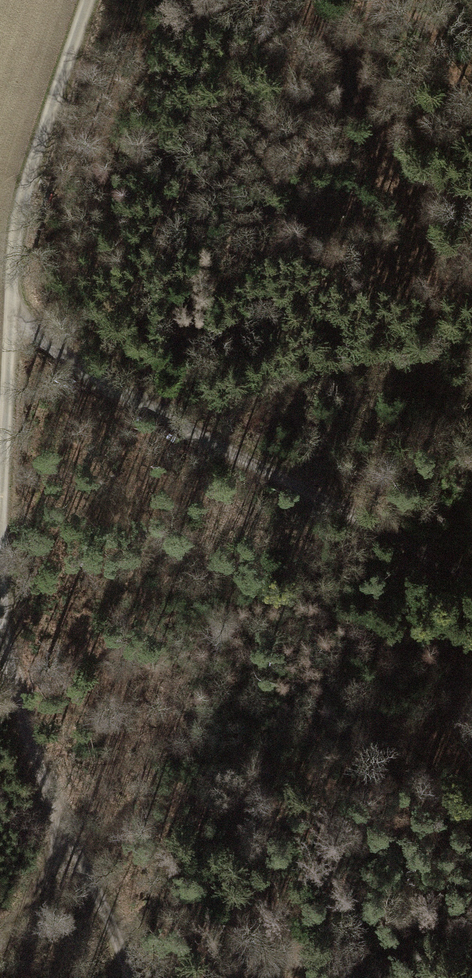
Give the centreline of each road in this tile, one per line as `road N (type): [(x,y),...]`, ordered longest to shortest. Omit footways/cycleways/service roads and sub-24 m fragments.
road 1 (track): [(11,308),(0,560),(10,692),(134,977)]
road 2 (track): [(471,574),(72,366),(11,308)]
road 3 (track): [(88,0),(21,208),(11,308)]

